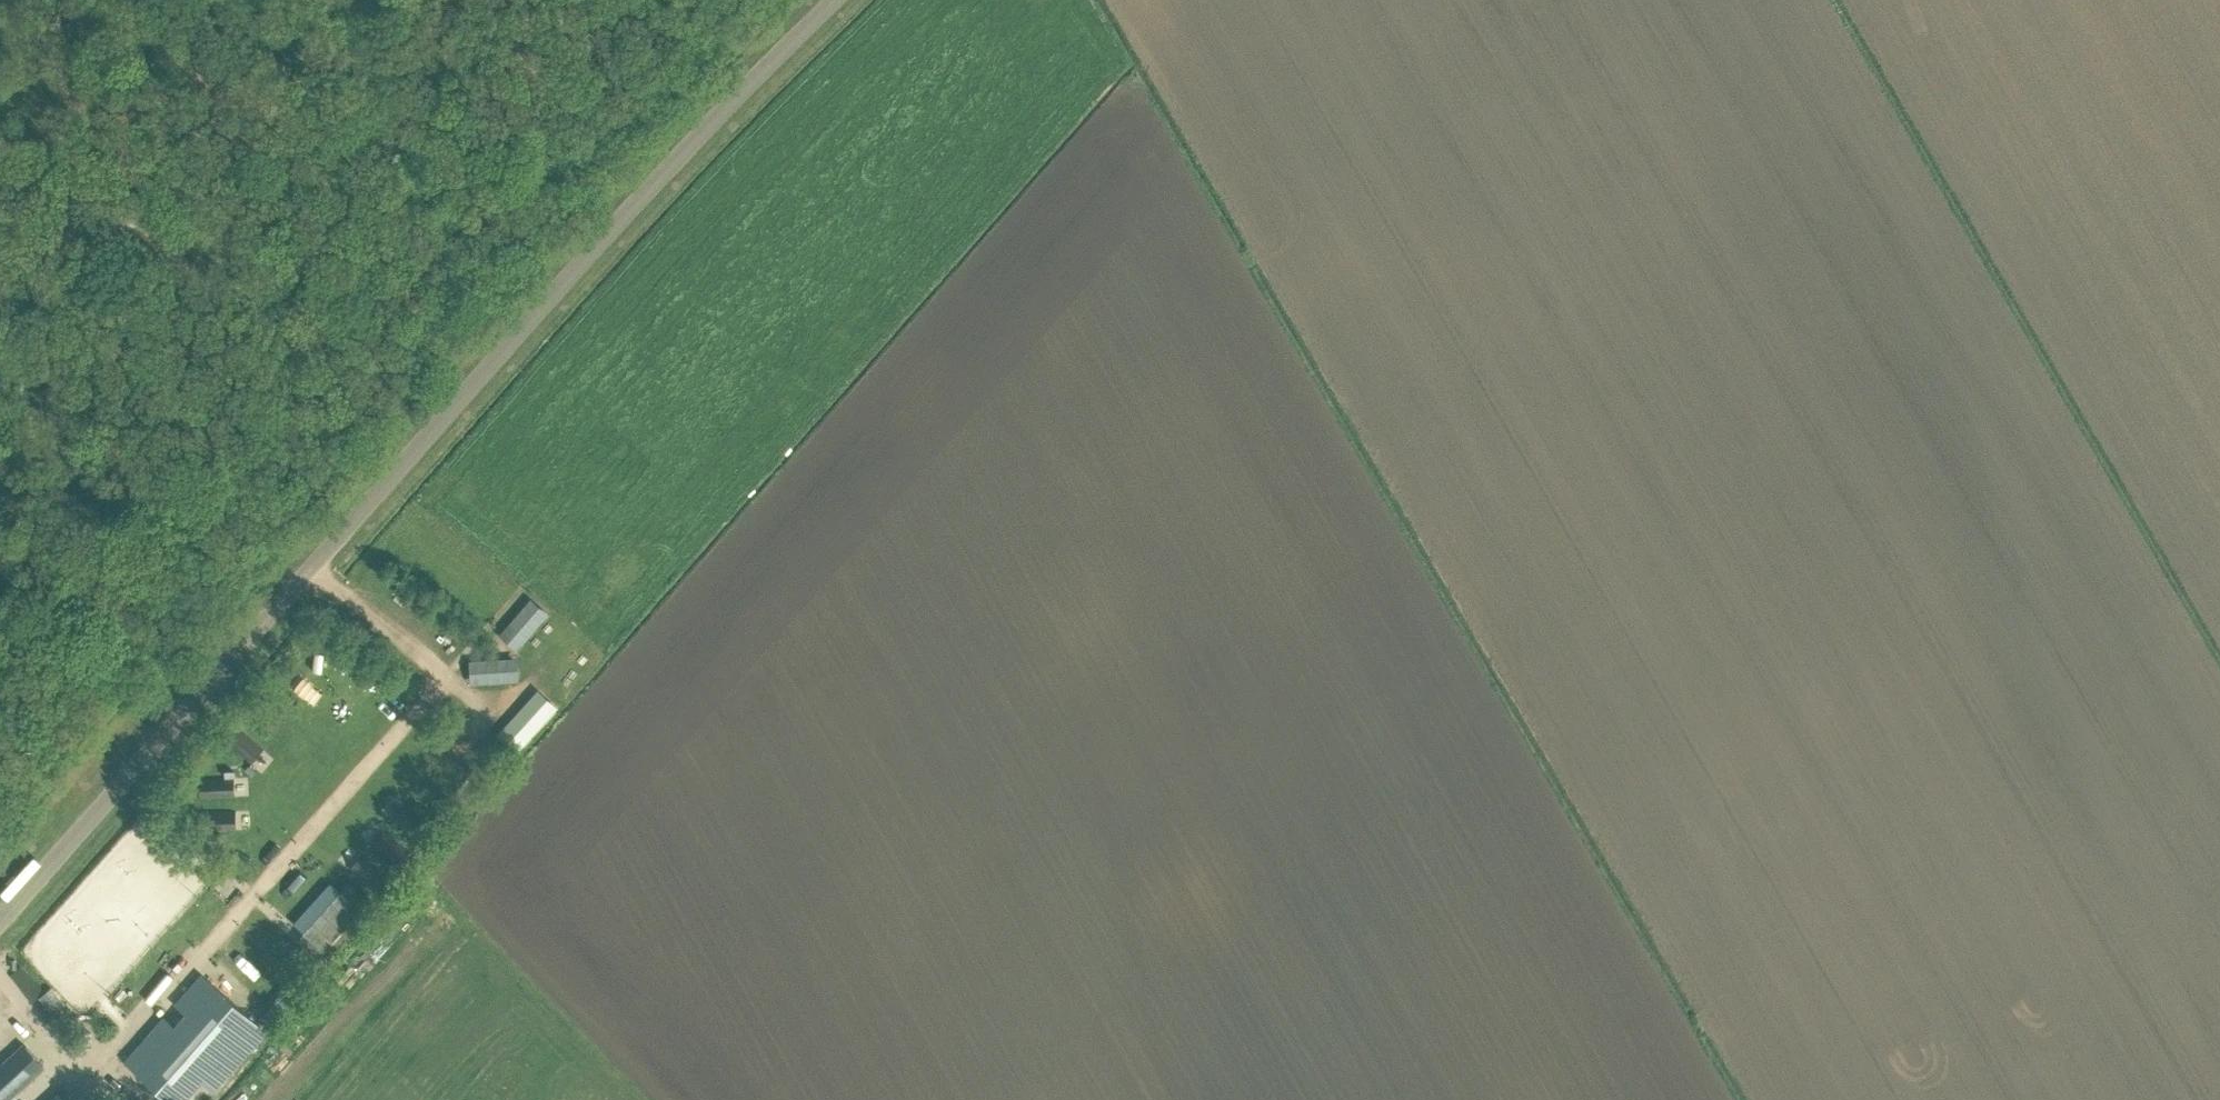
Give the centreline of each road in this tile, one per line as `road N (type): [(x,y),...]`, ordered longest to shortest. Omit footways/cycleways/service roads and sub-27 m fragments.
road 1 (unclassified): [(0,920),(567,276),(831,0)]

